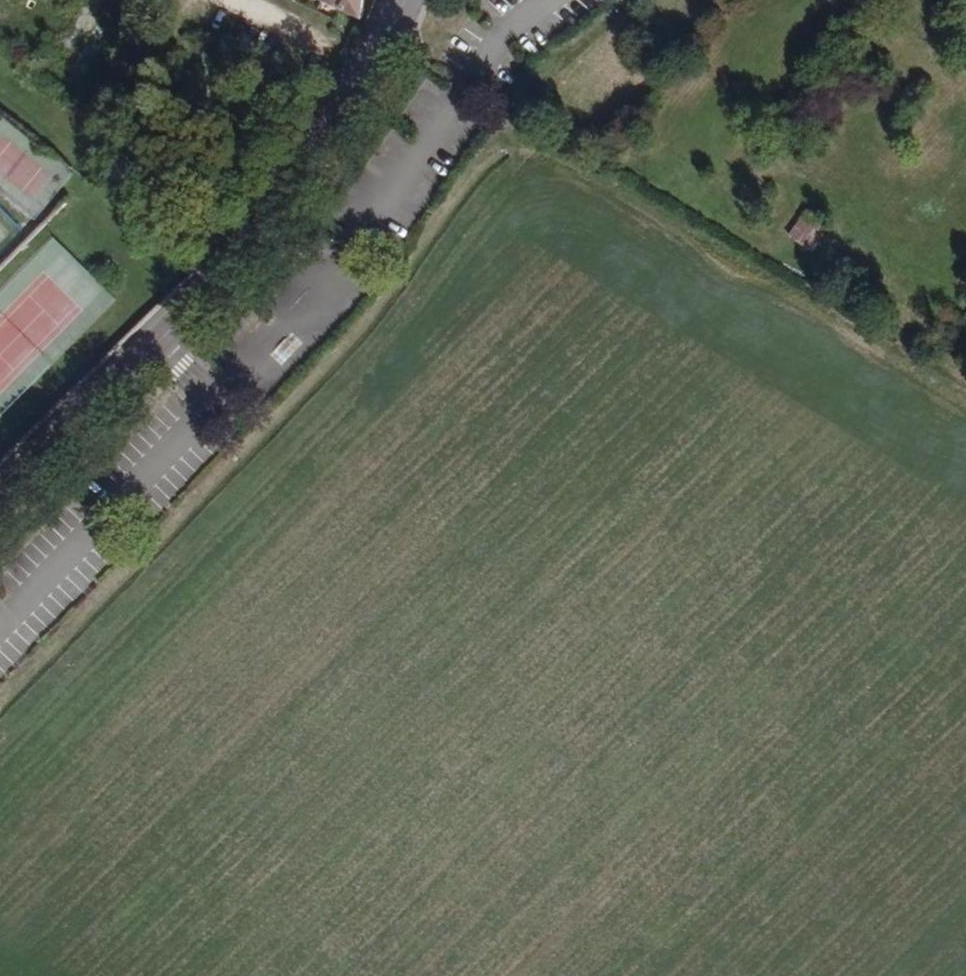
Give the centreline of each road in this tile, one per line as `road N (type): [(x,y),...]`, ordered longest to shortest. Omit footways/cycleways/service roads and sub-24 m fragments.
road 1 (tertiary): [(404,0),(257,240),(0,491)]

